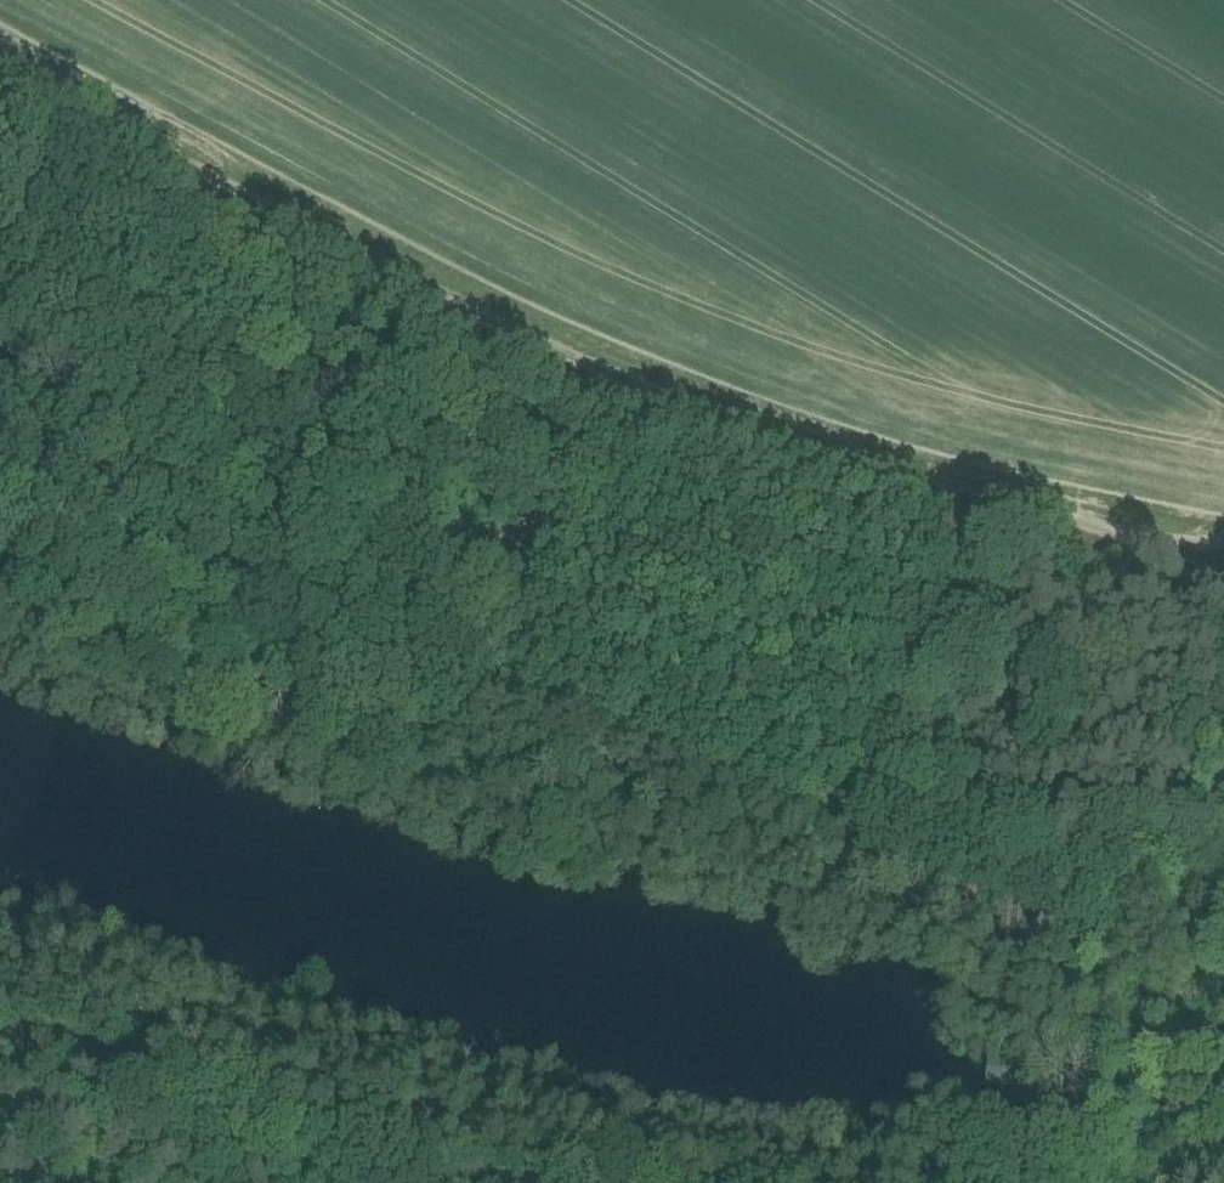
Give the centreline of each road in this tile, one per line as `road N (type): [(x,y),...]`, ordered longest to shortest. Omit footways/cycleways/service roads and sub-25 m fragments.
road 1 (track): [(0,47),(77,92),(612,342),(919,453),(985,493),(959,554)]
road 2 (track): [(843,846),(478,703),(348,694),(244,676),(130,611),(78,565),(41,508),(0,485)]

